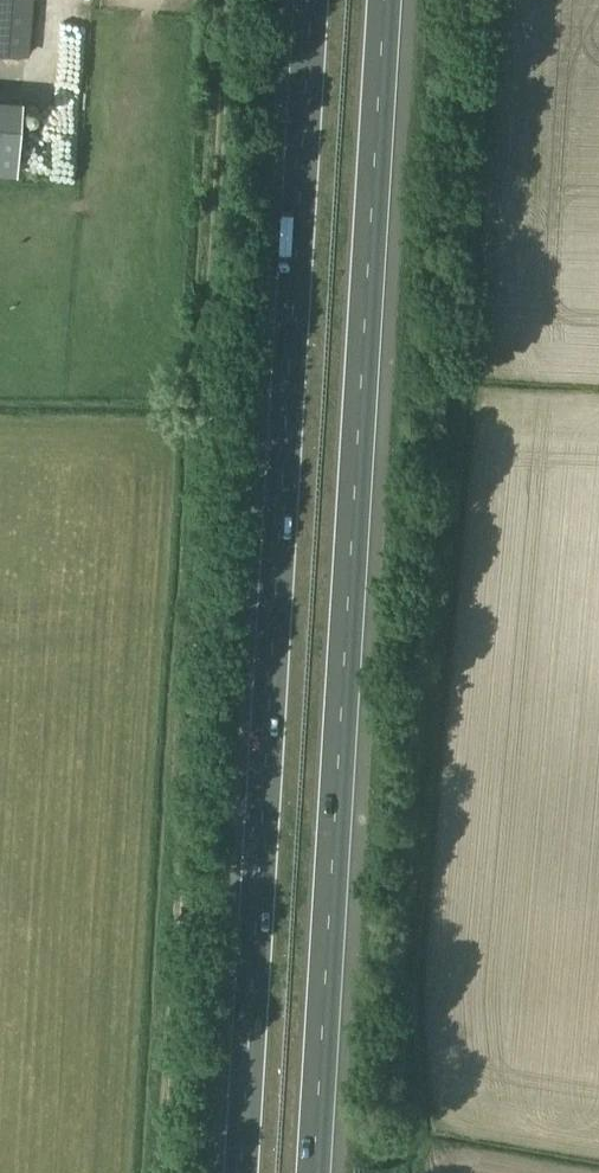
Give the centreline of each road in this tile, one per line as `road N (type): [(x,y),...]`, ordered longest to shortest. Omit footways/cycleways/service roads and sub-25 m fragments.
road 1 (motorway): [(311,0),(240,1172)]
road 2 (motorway): [(313,1172),(383,0)]

